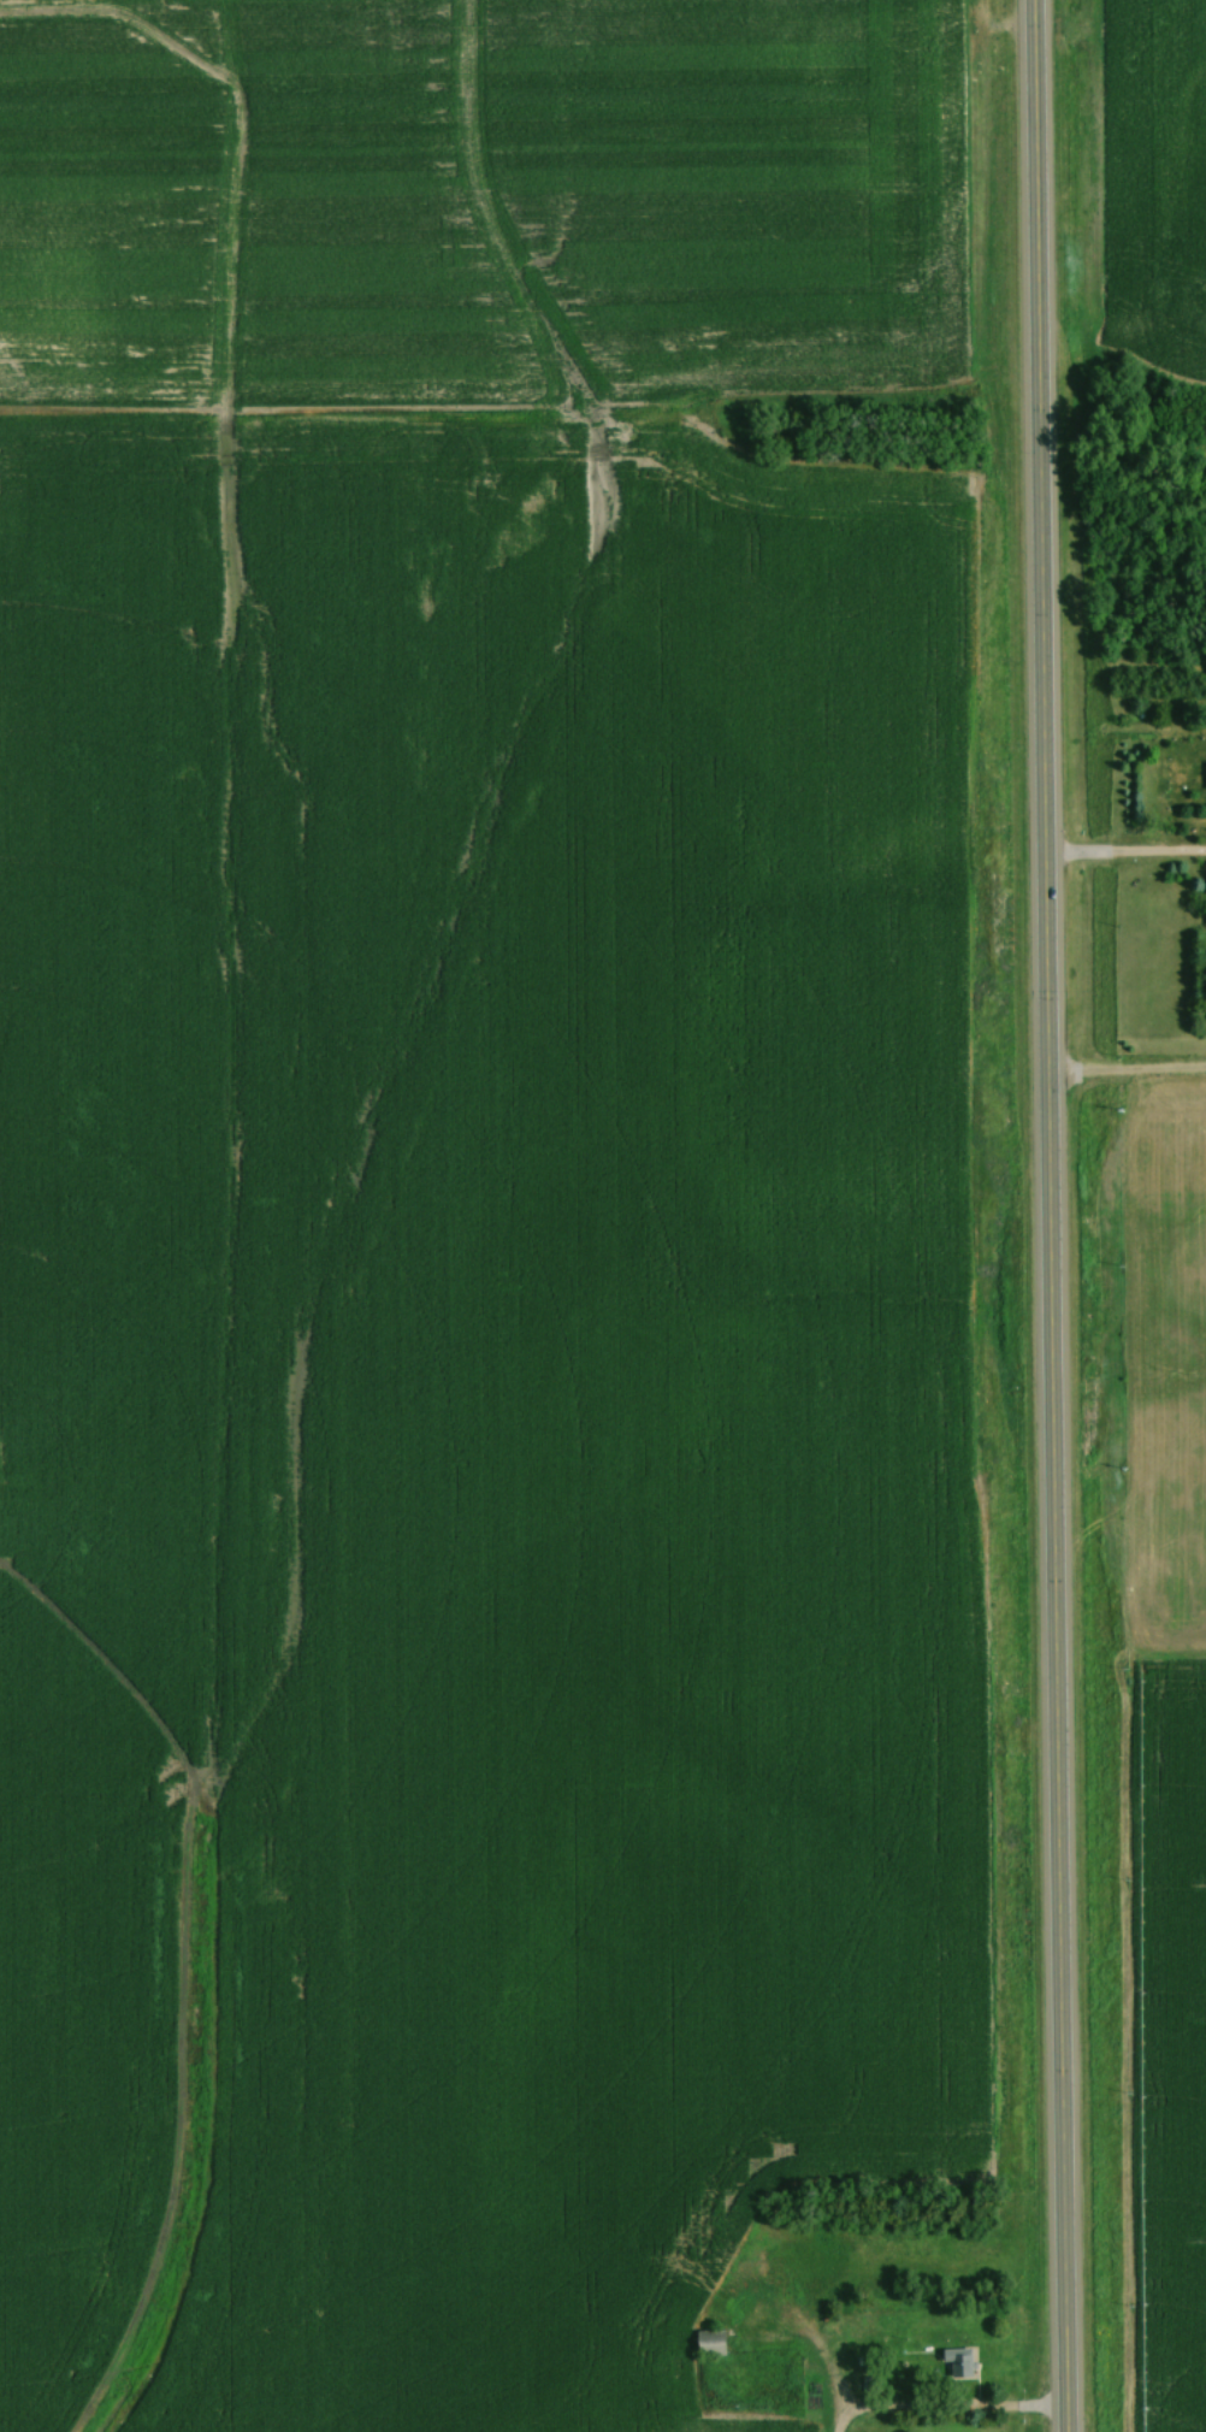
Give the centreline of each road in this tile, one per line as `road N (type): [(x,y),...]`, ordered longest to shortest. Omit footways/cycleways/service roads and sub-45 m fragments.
road 1 (secondary): [(1066,2431),(1031,0)]

